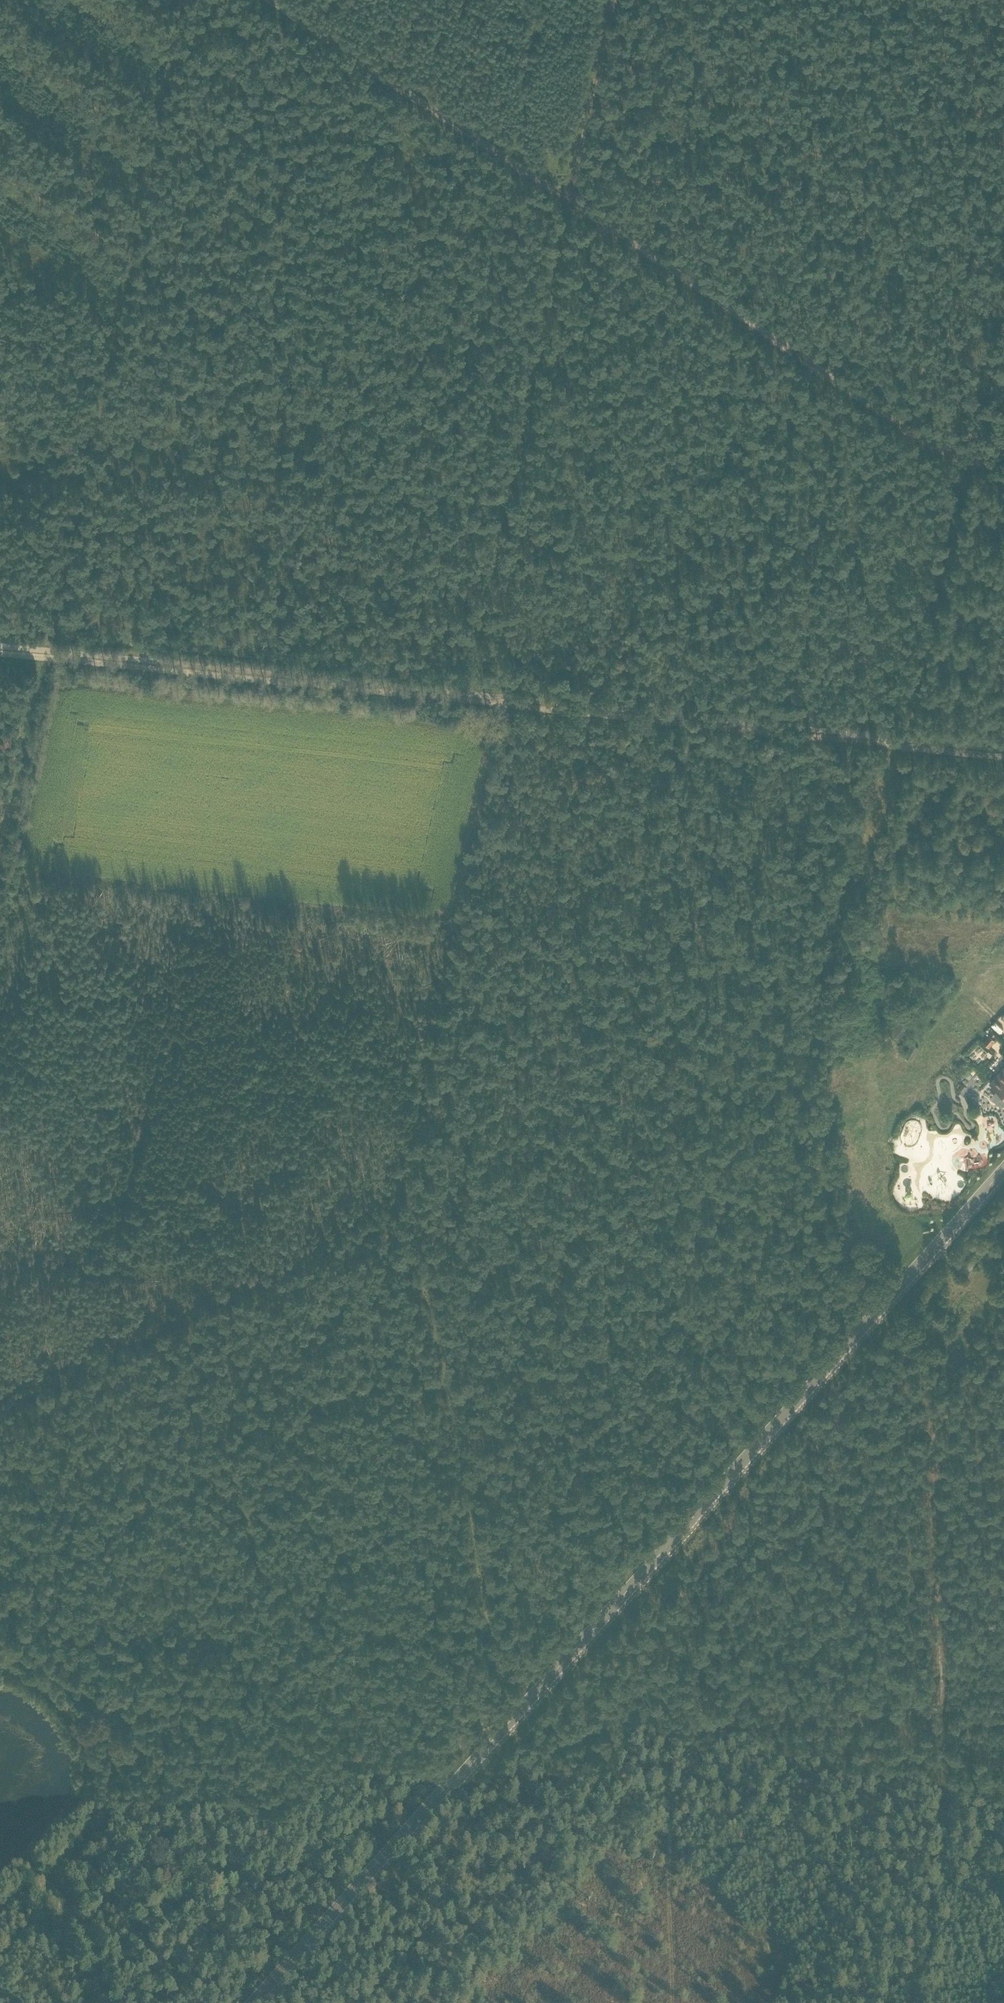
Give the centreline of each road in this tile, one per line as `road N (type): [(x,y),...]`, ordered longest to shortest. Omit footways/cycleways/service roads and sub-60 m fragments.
road 1 (secondary): [(254,2002),(1003,1168)]
road 2 (track): [(45,657),(1003,757)]
road 3 (track): [(971,461),(267,0)]
road 4 (track): [(45,657),(119,283),(189,0)]
road 5 (track): [(563,199),(613,0)]
road 6 (track): [(1003,284),(971,461)]

